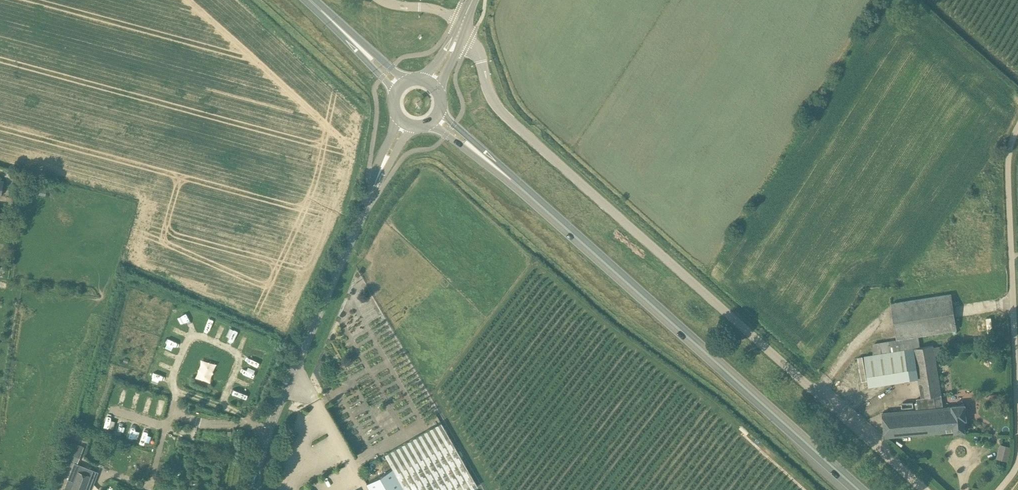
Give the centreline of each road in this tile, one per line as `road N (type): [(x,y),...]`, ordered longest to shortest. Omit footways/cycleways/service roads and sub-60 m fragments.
road 1 (unclassified): [(927,489),(503,114),(479,57),(456,38)]
road 2 (primary): [(858,489),(485,159)]
road 3 (tertiary): [(256,489),(268,436),(373,188)]
road 4 (unclassified): [(1017,415),(1008,159),(1017,127)]

